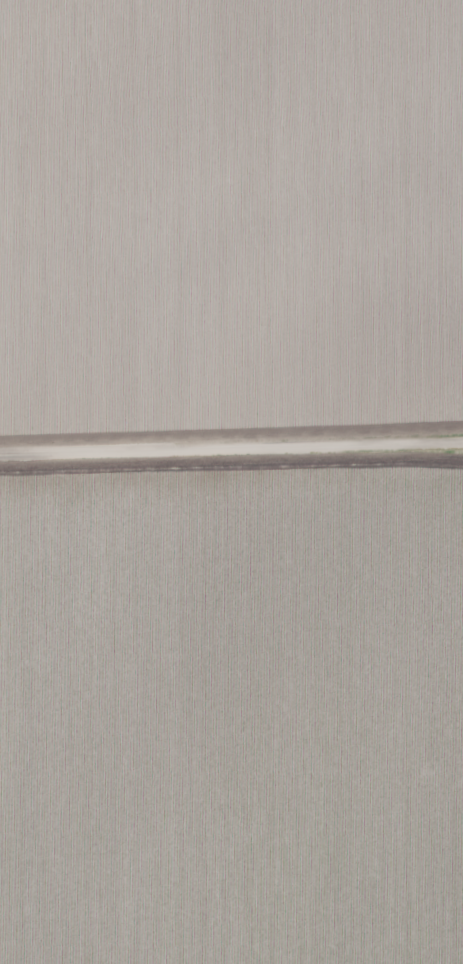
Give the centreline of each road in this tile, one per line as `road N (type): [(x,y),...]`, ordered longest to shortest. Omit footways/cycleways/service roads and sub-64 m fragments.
road 1 (residential): [(0,461),(15,453),(462,441)]

